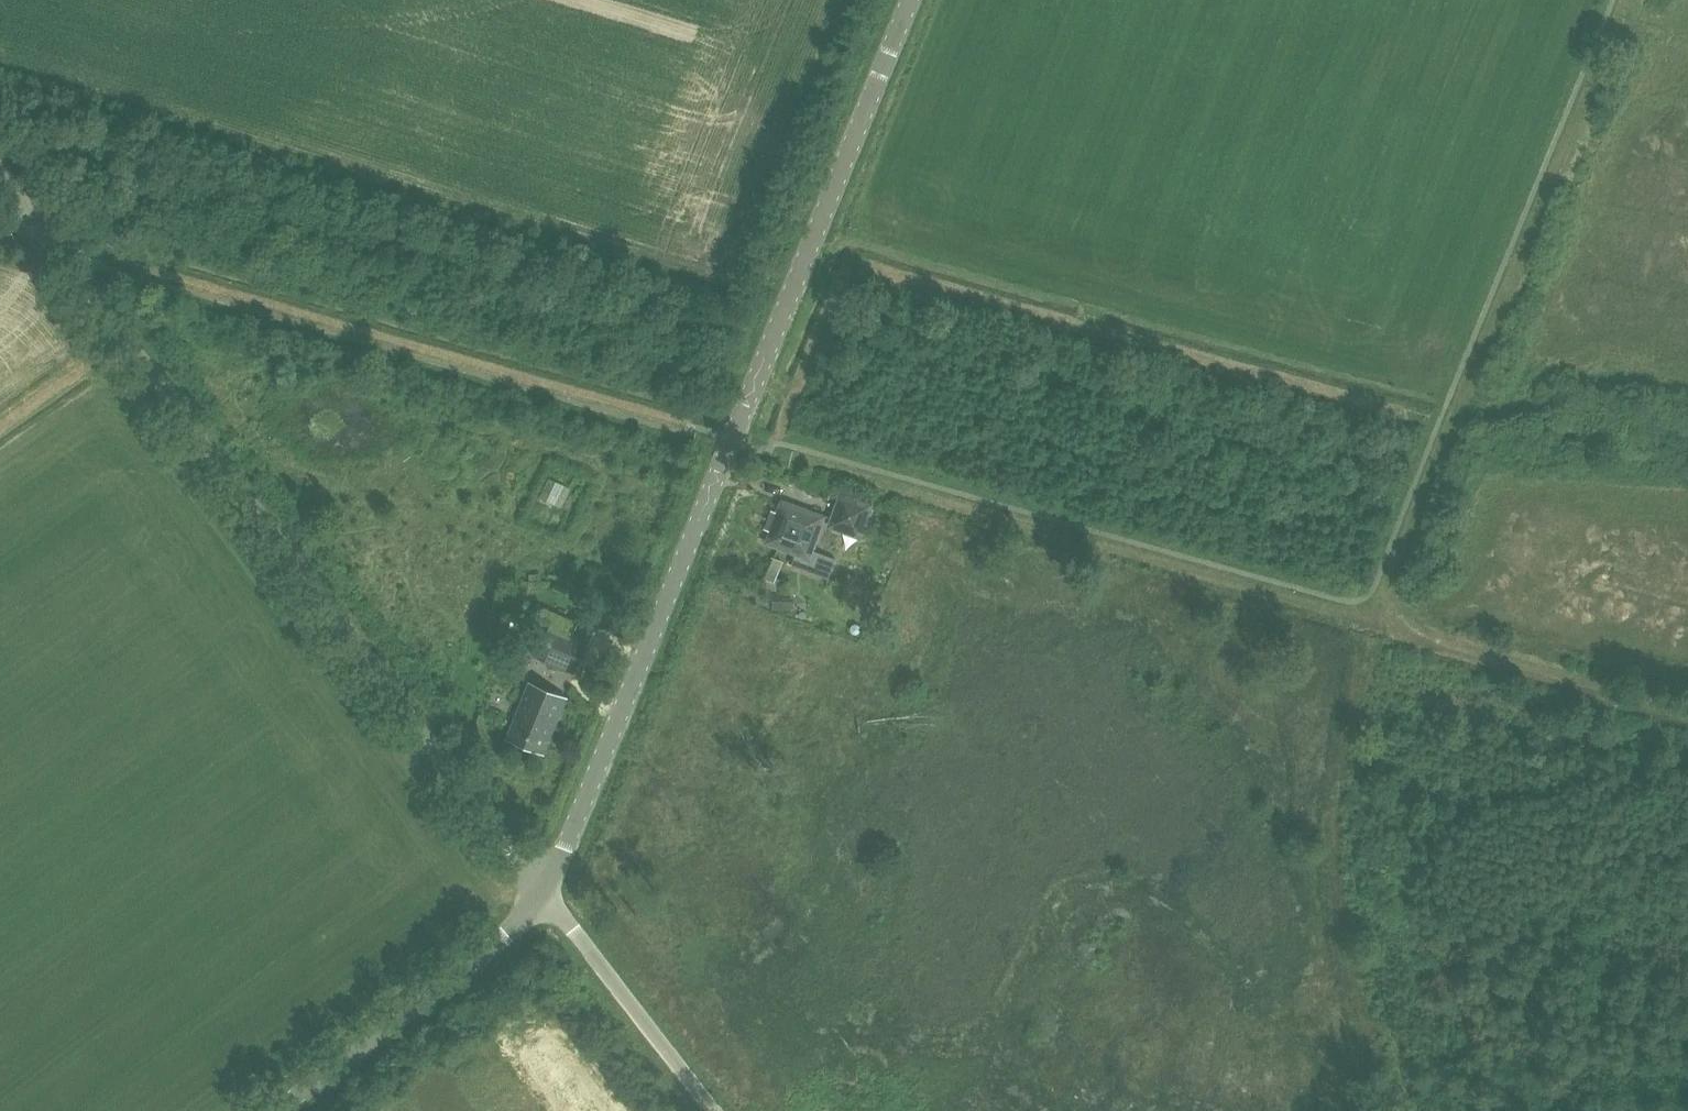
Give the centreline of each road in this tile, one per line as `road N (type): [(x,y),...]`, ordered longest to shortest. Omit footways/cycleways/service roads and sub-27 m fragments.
road 1 (unclassified): [(547,897),(911,0)]
road 2 (unclassified): [(547,897),(0,180)]
road 3 (track): [(1371,621),(1624,0)]
road 4 (unclassified): [(276,1110),(547,897)]
road 5 (unclassified): [(710,1110),(547,897)]

